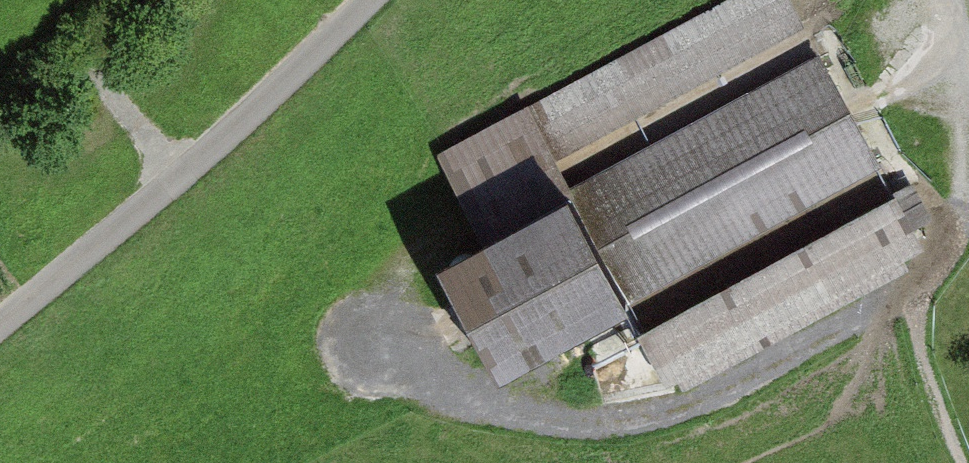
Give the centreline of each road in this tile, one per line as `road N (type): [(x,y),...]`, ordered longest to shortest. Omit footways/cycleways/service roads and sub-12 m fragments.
road 1 (track): [(0,324),(180,177),(371,0)]
road 2 (track): [(960,462),(934,402),(922,309),(954,236),(968,129)]
road 3 (track): [(79,59),(180,177)]

